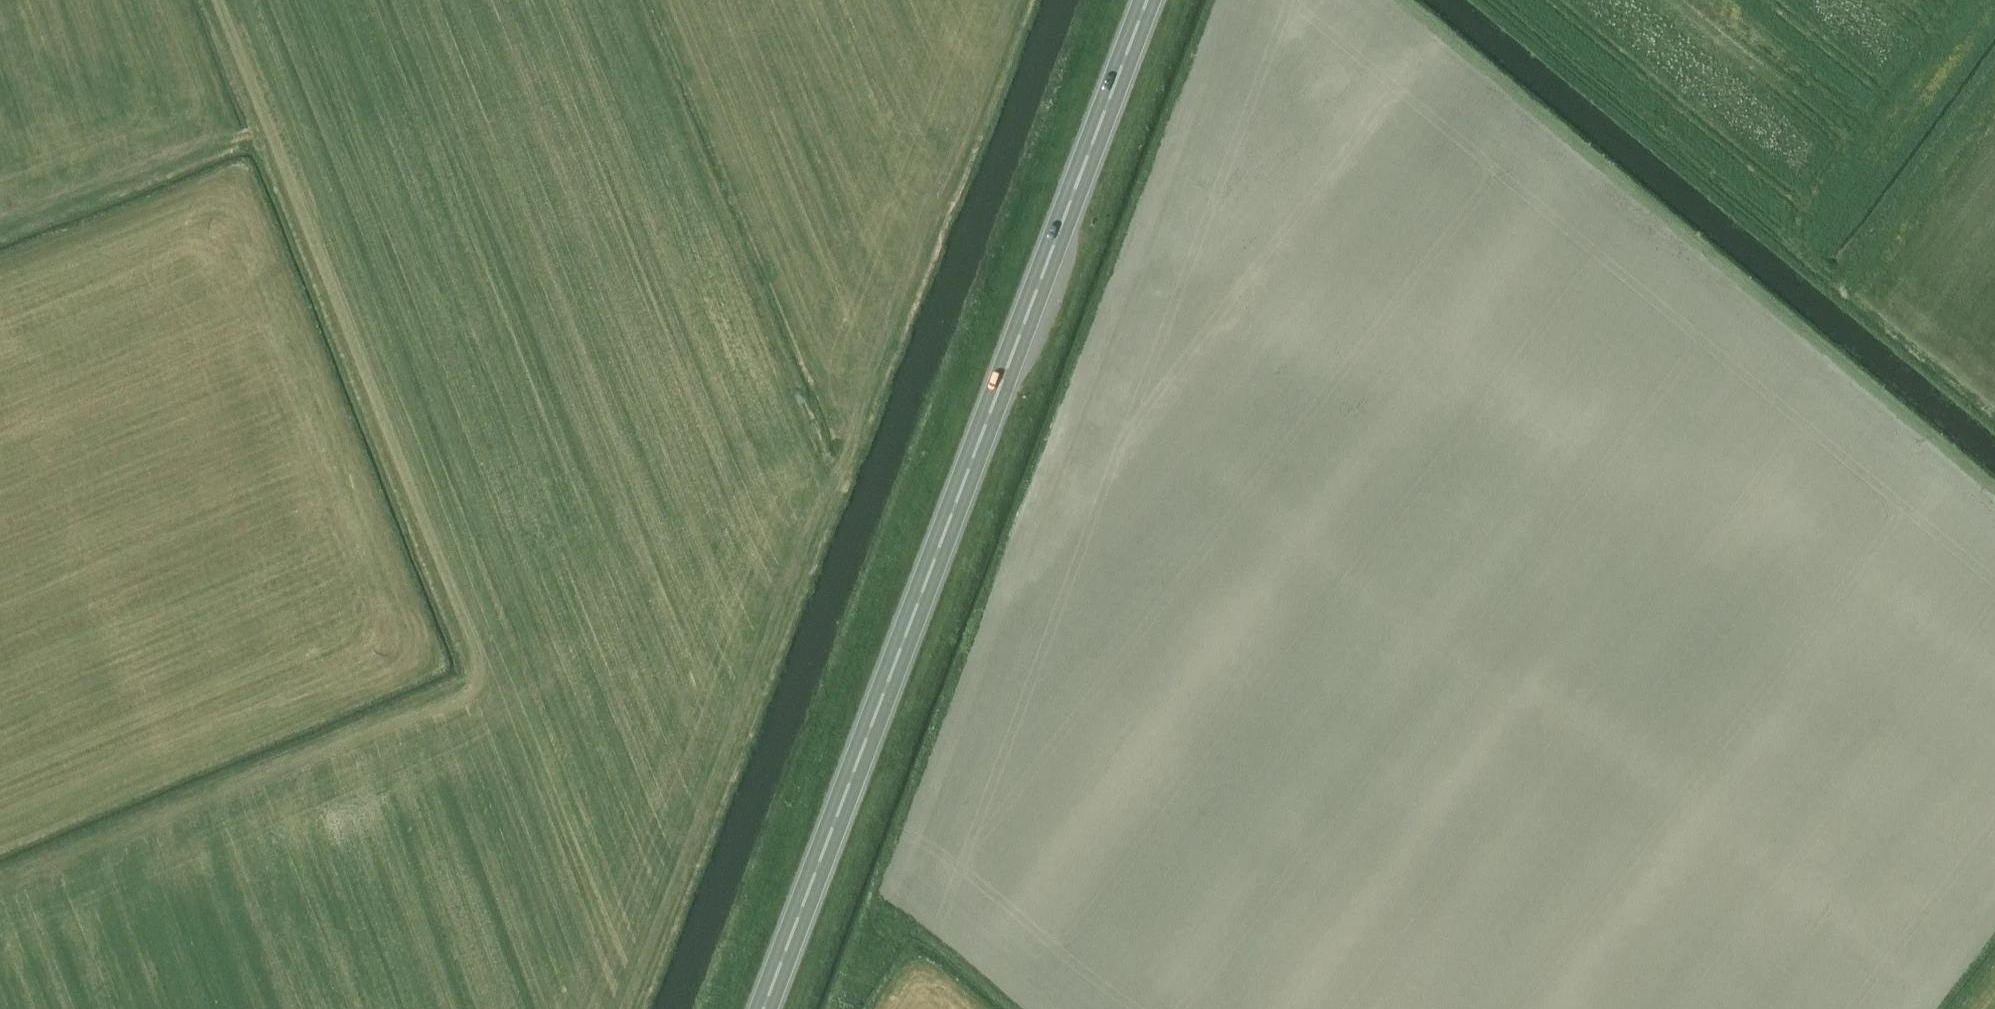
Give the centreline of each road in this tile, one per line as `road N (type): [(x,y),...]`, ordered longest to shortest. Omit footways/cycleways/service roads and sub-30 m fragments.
road 1 (trunk): [(764,1008),(1151,0)]

